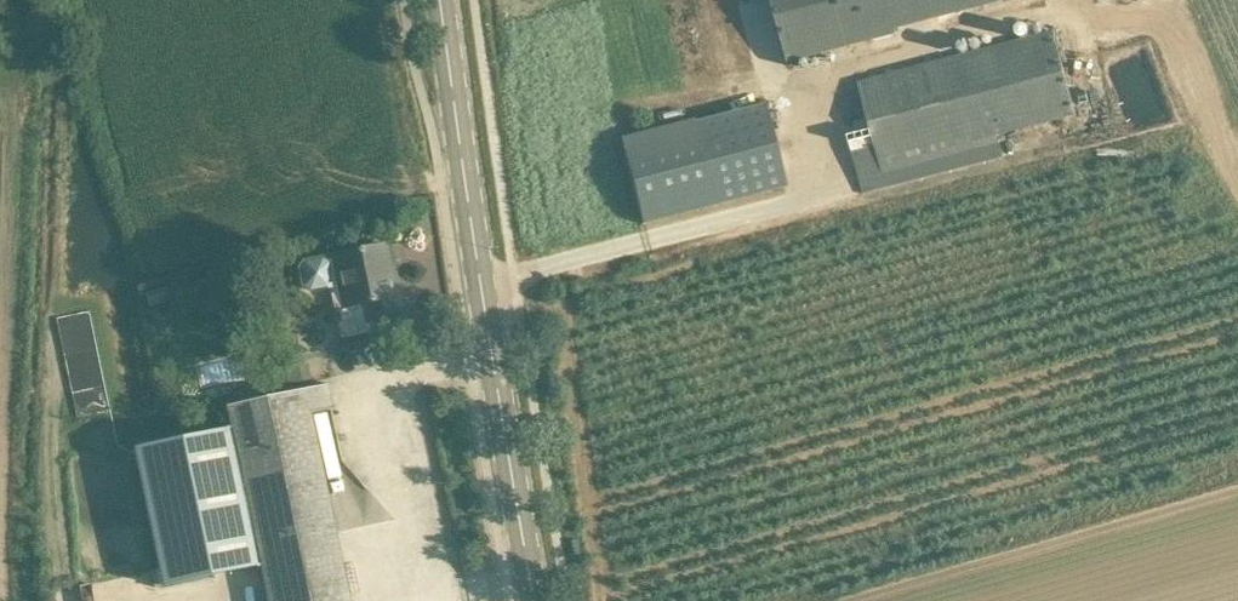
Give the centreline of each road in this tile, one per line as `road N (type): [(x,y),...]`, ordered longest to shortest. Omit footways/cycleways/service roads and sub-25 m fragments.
road 1 (track): [(1237,189),(1198,135),(481,285)]
road 2 (secondary): [(534,600),(440,0)]

